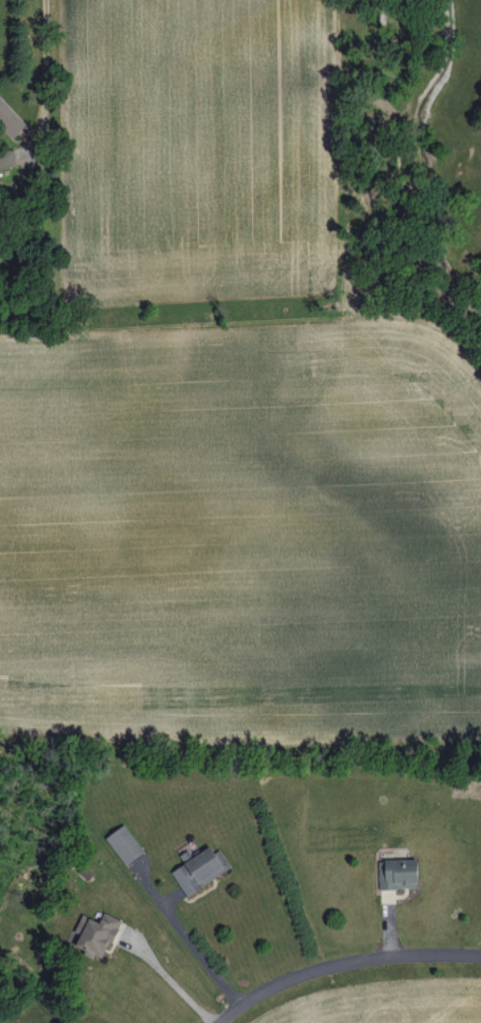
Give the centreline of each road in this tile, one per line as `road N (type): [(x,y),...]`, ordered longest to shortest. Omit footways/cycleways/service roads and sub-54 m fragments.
road 1 (residential): [(480,955),(426,952),(313,969),(249,998),(221,1022)]

